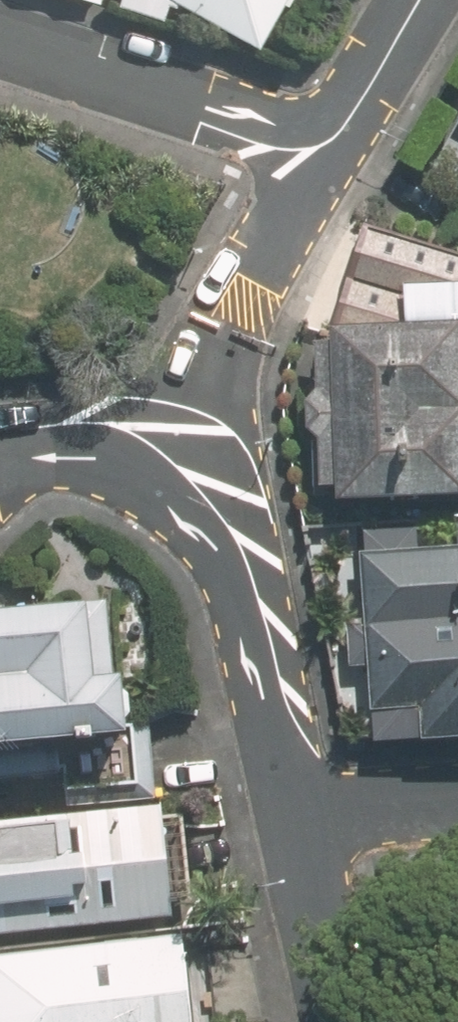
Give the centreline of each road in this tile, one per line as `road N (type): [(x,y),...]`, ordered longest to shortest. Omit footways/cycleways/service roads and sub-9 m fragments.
road 1 (residential): [(293,799),(233,580),(192,509),(162,479),(115,455),(0,447)]
road 2 (residential): [(0,51),(321,158)]
road 3 (residential): [(344,1021),(293,799)]
road 4 (residential): [(416,0),(321,158)]
road 5 (residential): [(457,787),(293,799)]
road 6 (residential): [(321,158),(251,296)]

